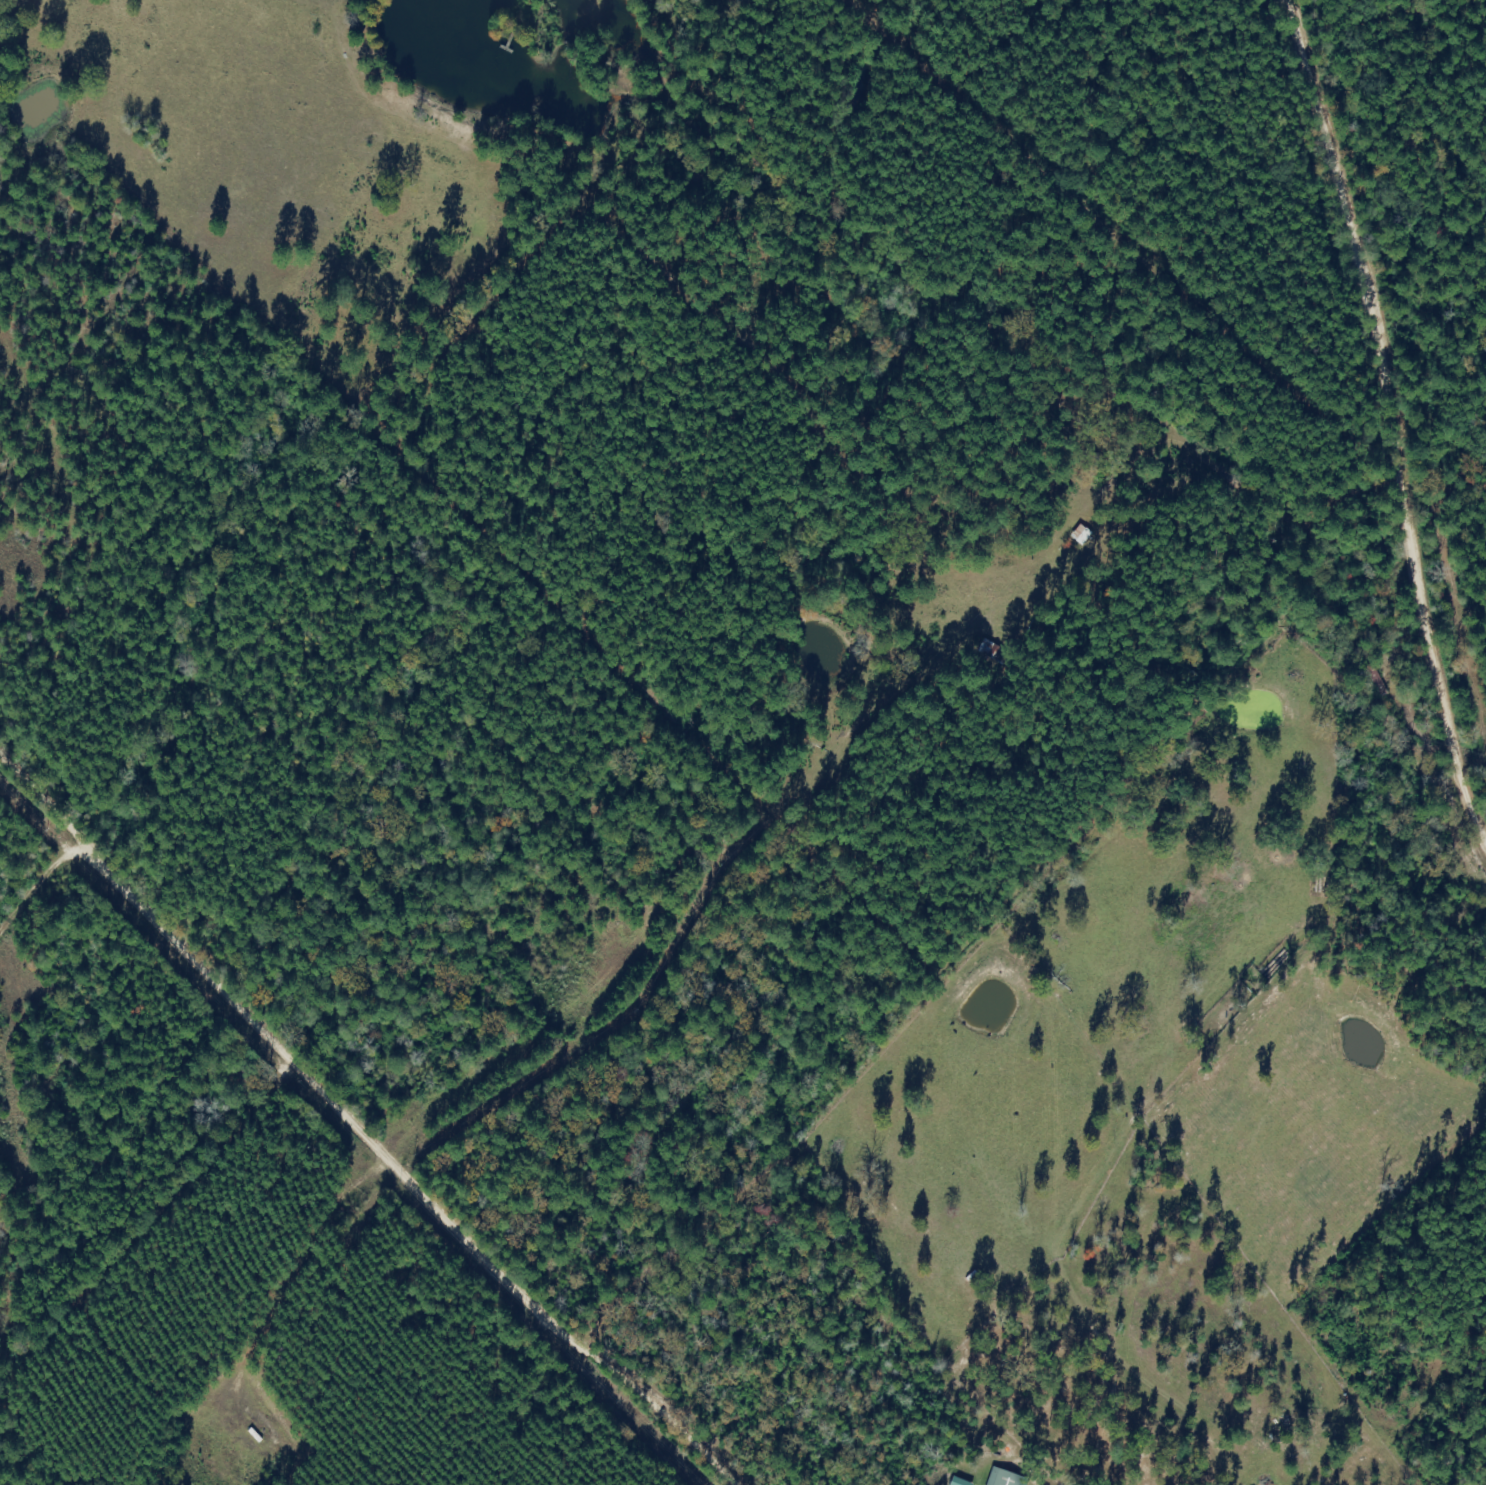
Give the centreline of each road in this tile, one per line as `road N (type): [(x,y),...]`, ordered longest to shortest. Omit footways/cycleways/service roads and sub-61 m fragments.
road 1 (residential): [(723,1484),(0,776)]
road 2 (residential): [(1485,830),(1471,808),(1457,684),(1442,669),(1357,165),(1342,141),(1337,56),(1320,0)]

